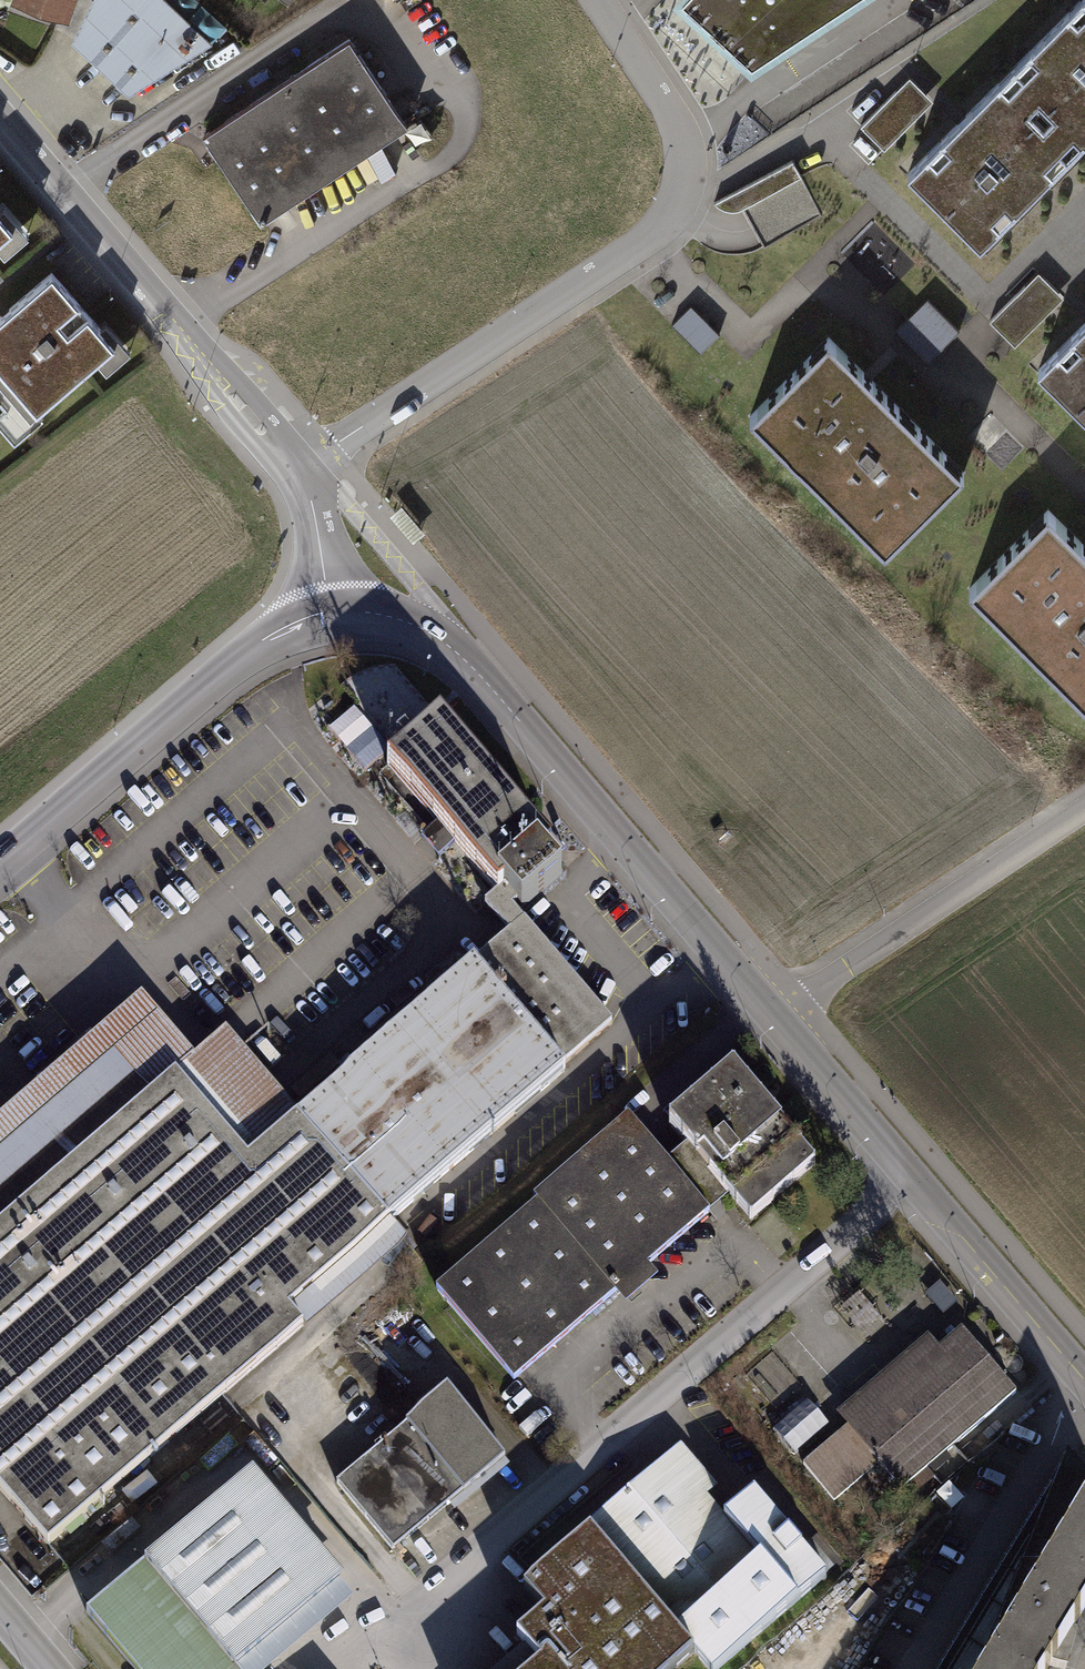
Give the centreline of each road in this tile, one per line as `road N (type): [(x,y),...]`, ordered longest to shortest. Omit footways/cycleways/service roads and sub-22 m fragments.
road 1 (residential): [(599,0),(669,109),(681,160),(676,212),(643,249),(299,467)]
road 2 (residential): [(403,1631),(921,1192)]
road 3 (unclassified): [(329,615),(400,620),(478,672),(769,1014)]
road 4 (unclassified): [(0,119),(299,467)]
road 5 (unclassified): [(329,615),(267,644),(0,864)]
road 6 (unclassified): [(769,1014),(1084,804)]
road 7 (unclassified): [(769,1014),(921,1192)]
road 8 (unclassified): [(1084,1382),(938,1212)]
road 9 (unclassified): [(299,467),(329,615)]

